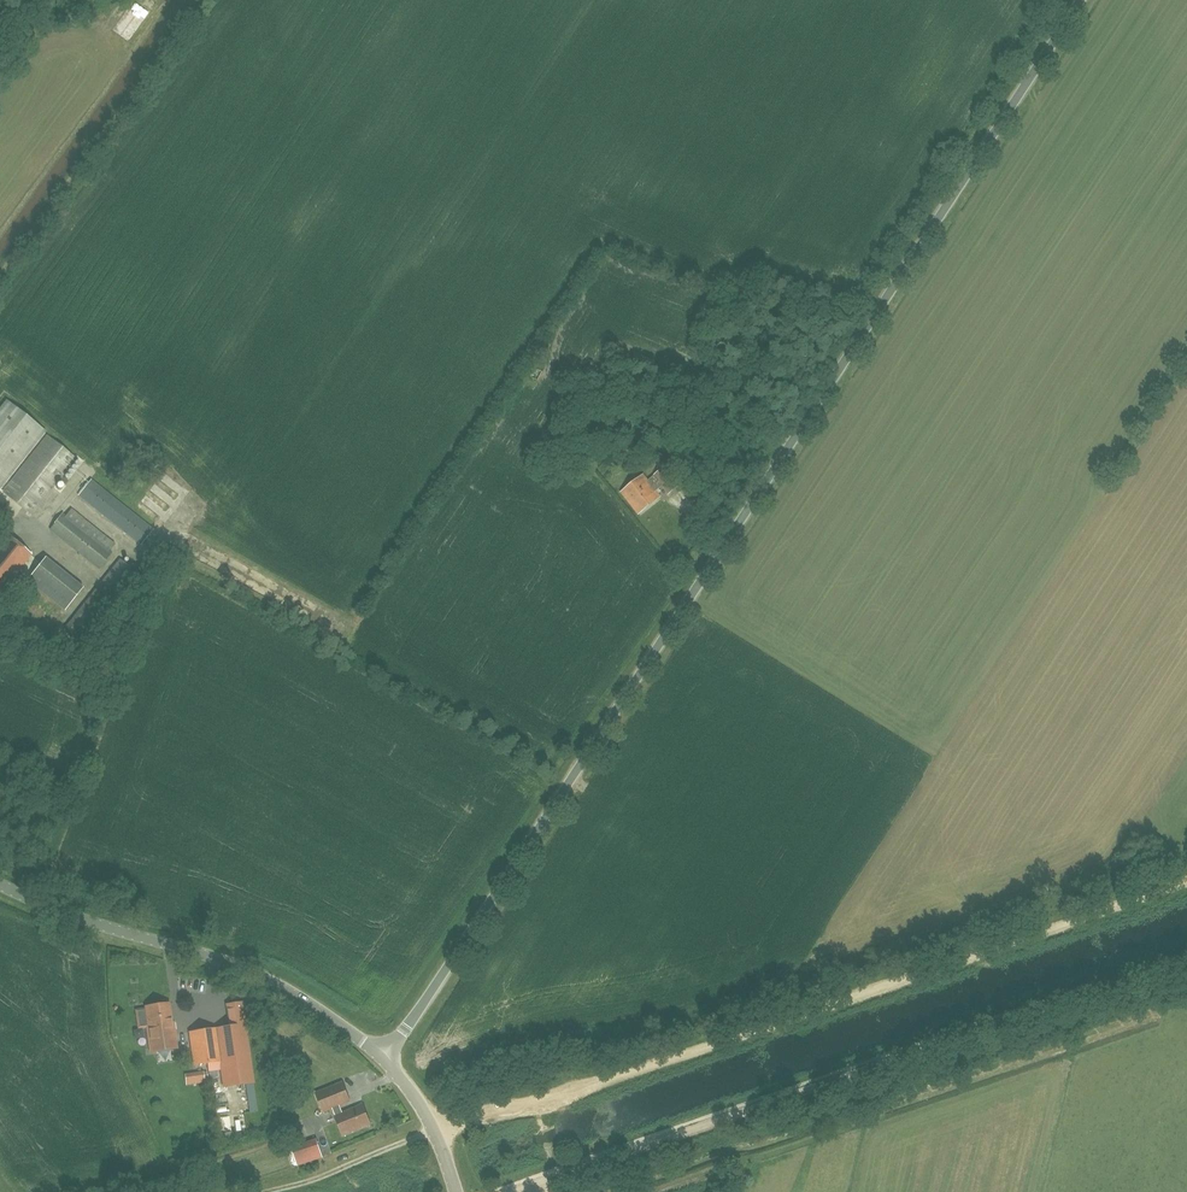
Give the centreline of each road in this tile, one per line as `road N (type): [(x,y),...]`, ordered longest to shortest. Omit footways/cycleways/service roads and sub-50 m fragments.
road 1 (unclassified): [(384,1059),(1080,0)]
road 2 (track): [(1186,880),(434,1132)]
road 3 (track): [(524,1191),(1186,966)]
road 4 (unclassified): [(384,1059),(324,1013),(253,974),(0,886)]
road 5 (track): [(264,1191),(434,1132)]
road 6 (unclassified): [(457,1191),(425,1115),(384,1059)]

